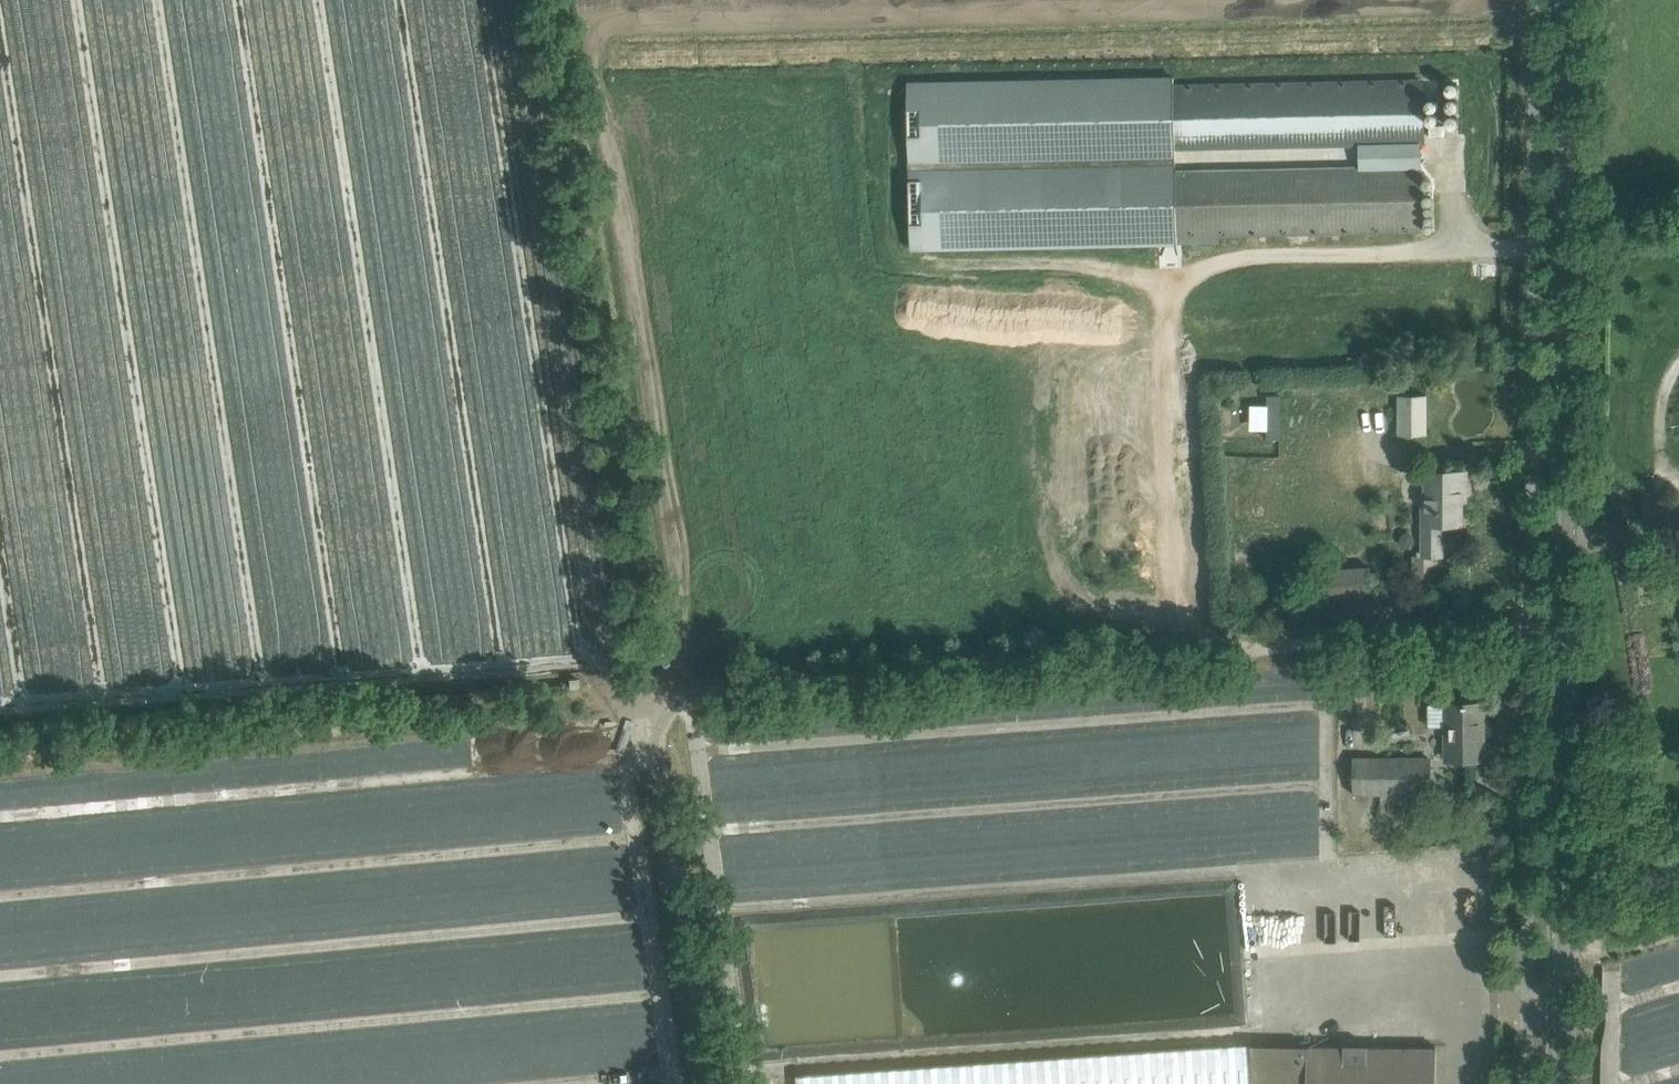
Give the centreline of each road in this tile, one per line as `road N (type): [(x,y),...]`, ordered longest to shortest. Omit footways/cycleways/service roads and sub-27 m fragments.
road 1 (unclassified): [(720,1083),(680,794),(686,721),(705,696),(732,681),(1567,624)]
road 2 (tertiary): [(1567,624),(1570,0)]
road 3 (tertiary): [(1563,1083),(1567,624)]

